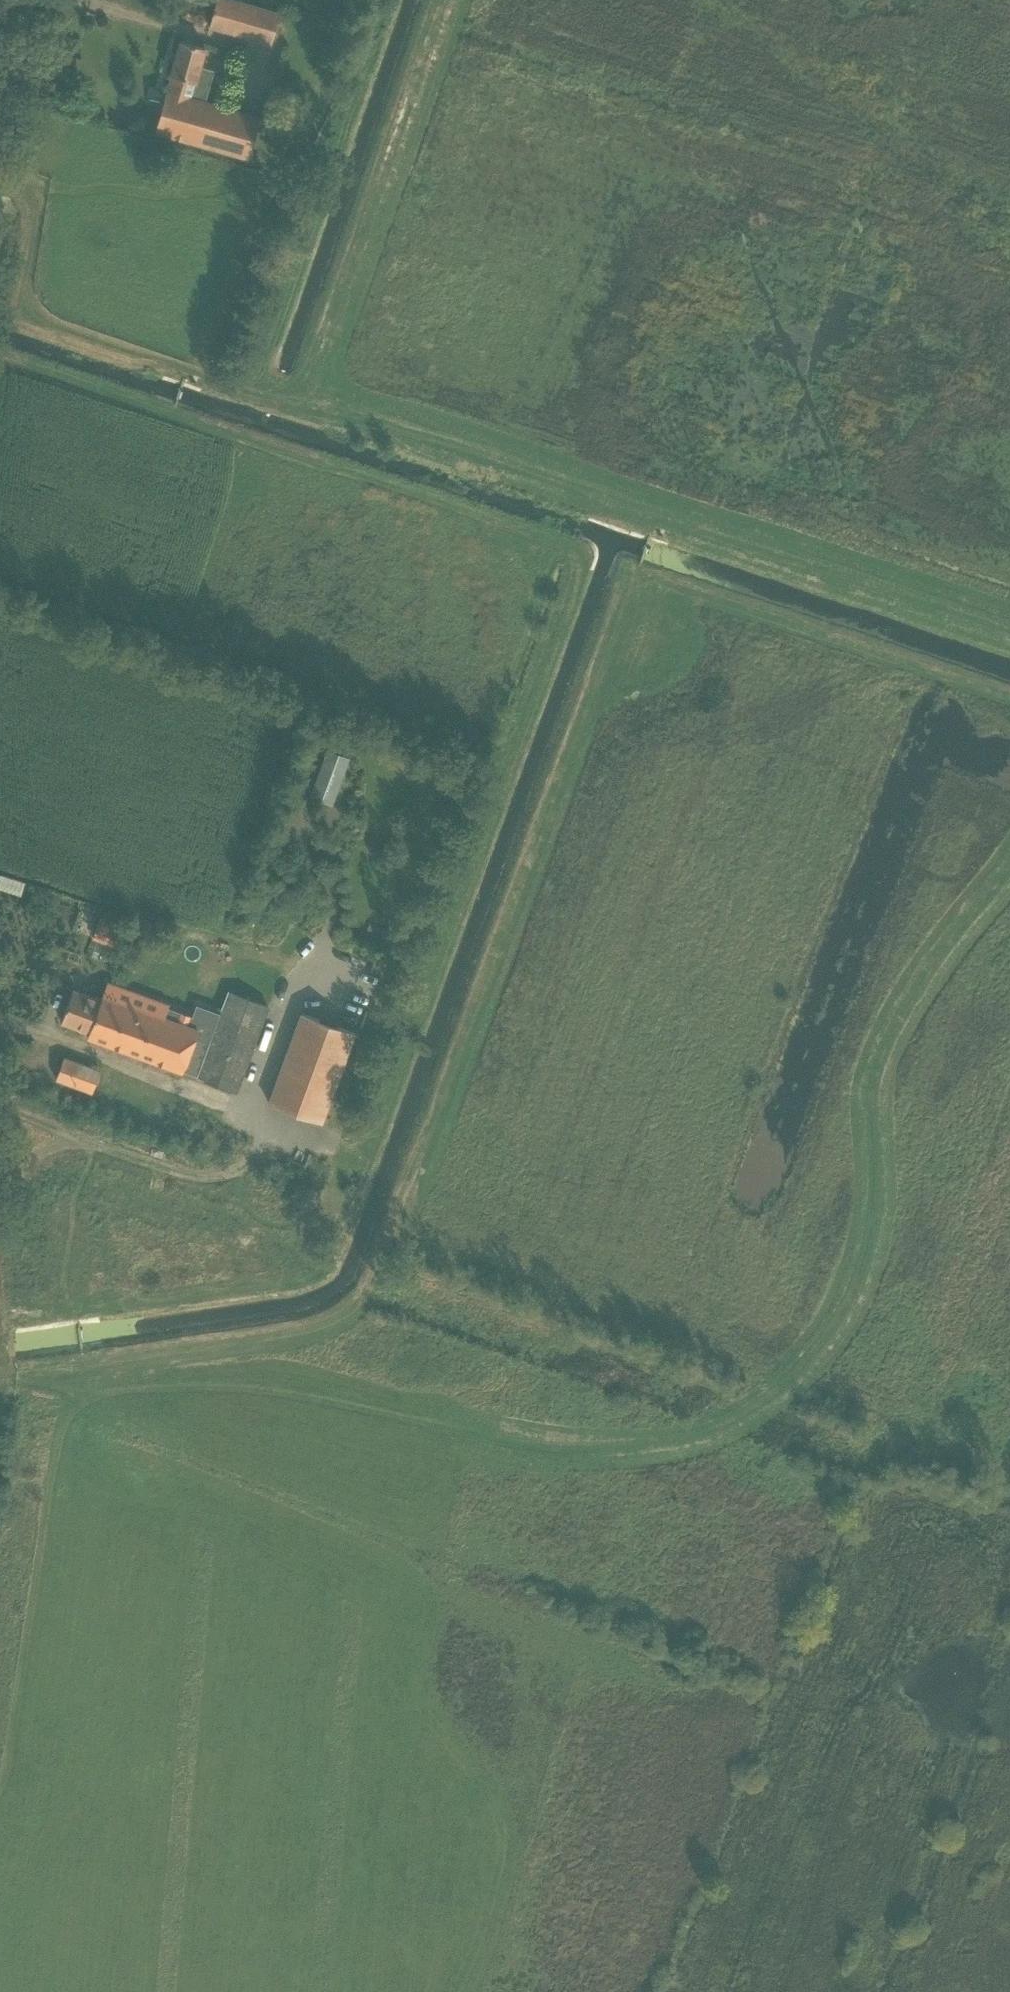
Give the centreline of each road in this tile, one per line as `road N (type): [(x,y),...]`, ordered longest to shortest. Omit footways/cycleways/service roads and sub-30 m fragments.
road 1 (track): [(0,1389),(273,1368),(519,1440),(756,1405),(779,1392),(821,1342),(872,1241),(864,1113),(895,1018),(1009,852)]

